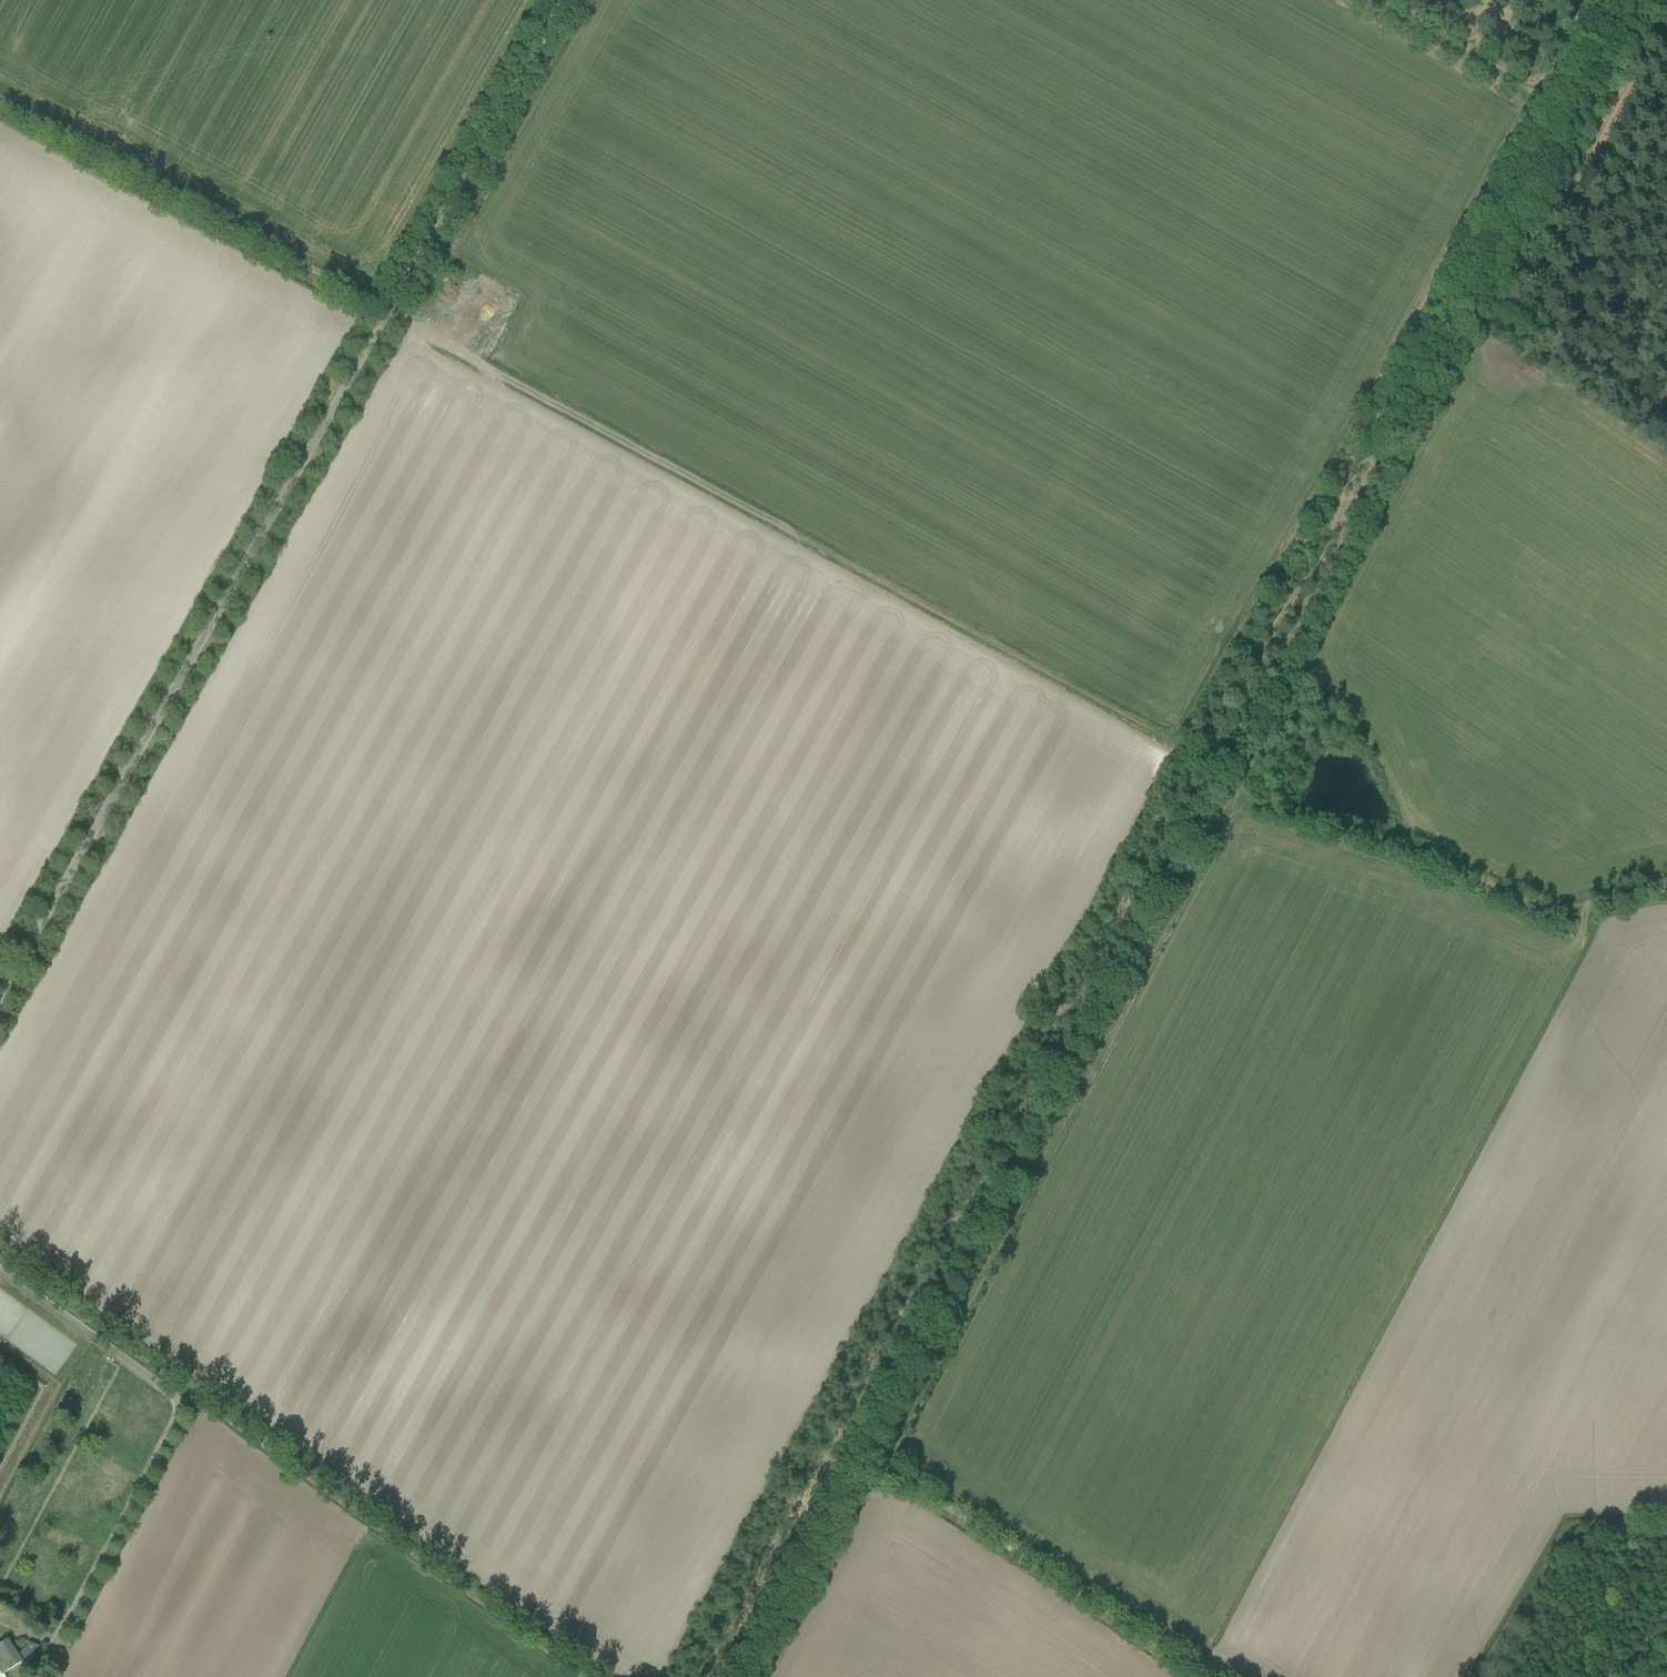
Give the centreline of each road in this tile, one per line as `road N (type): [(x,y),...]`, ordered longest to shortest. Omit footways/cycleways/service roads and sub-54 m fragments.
road 1 (track): [(1666,887),(1538,910),(1480,877),(1236,804),(890,1455),(892,1470),(1200,1676)]
road 2 (unclassified): [(0,1000),(565,0)]
road 3 (track): [(1666,3),(1509,280),(1512,309),(1666,421)]
road 4 (unclassified): [(52,1651),(184,1404),(0,1272)]
road 5 (track): [(0,103),(387,316)]
road 6 (track): [(892,1470),(781,1676)]

